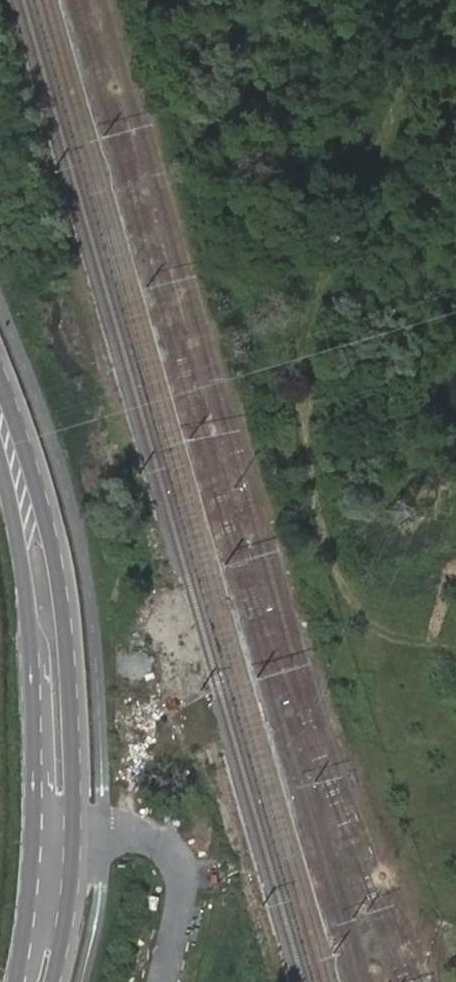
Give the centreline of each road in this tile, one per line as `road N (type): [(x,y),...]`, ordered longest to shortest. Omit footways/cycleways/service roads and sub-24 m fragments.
road 1 (track): [(455,643),(386,634),(340,590),(317,532),(306,406),(326,284),(442,0)]
road 2 (secondary): [(33,981),(53,836),(48,671),(40,575),(0,418)]

